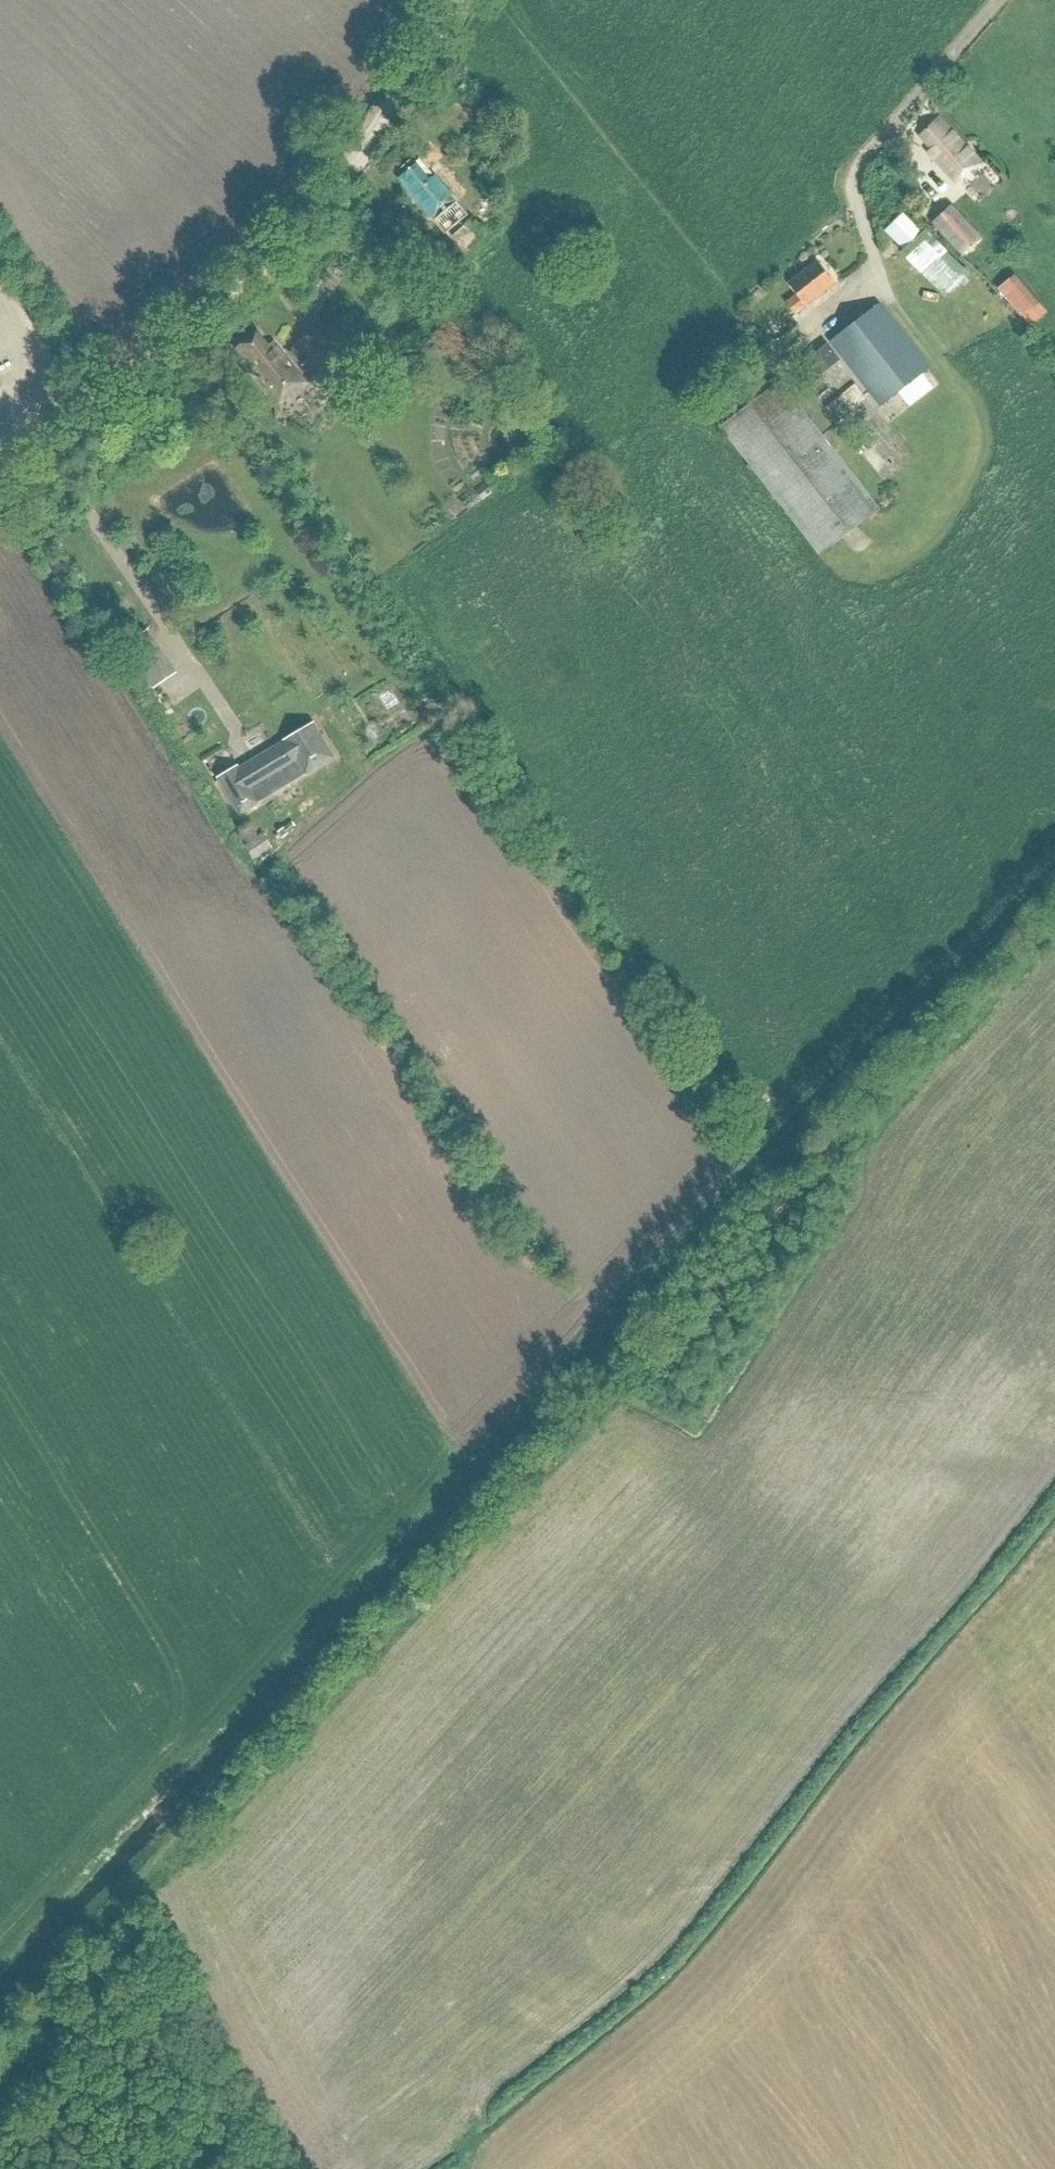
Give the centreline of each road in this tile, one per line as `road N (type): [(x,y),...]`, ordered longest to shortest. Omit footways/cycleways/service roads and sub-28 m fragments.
road 1 (unclassified): [(0,469),(211,308),(291,234),(350,165),(456,0)]
road 2 (track): [(158,1861),(0,2028)]

